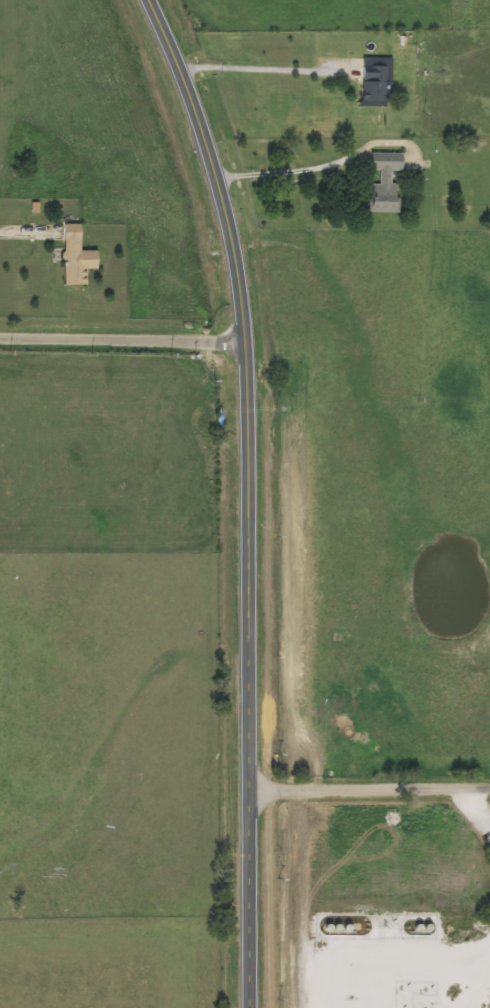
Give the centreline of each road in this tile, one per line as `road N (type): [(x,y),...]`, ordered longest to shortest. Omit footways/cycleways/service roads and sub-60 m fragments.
road 1 (secondary): [(247,1007),(242,320),(201,136),(144,0)]
road 2 (residential): [(0,333),(242,347)]
road 3 (residential): [(247,790),(489,790)]

